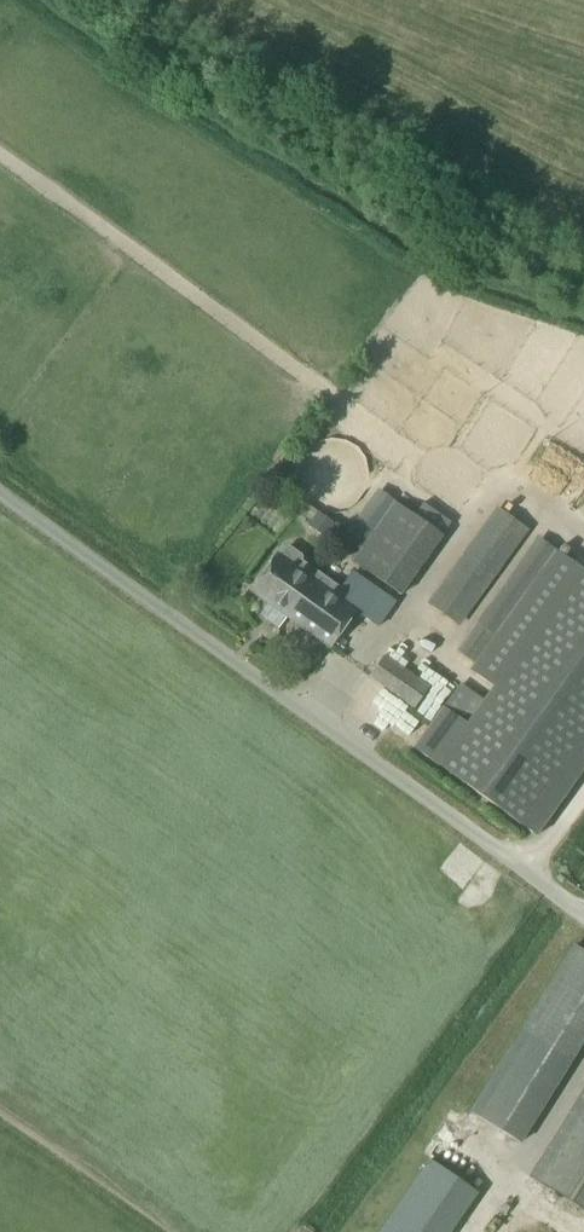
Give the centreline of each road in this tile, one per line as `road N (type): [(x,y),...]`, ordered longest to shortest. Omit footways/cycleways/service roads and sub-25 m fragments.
road 1 (unclassified): [(0,495),(583,916)]

